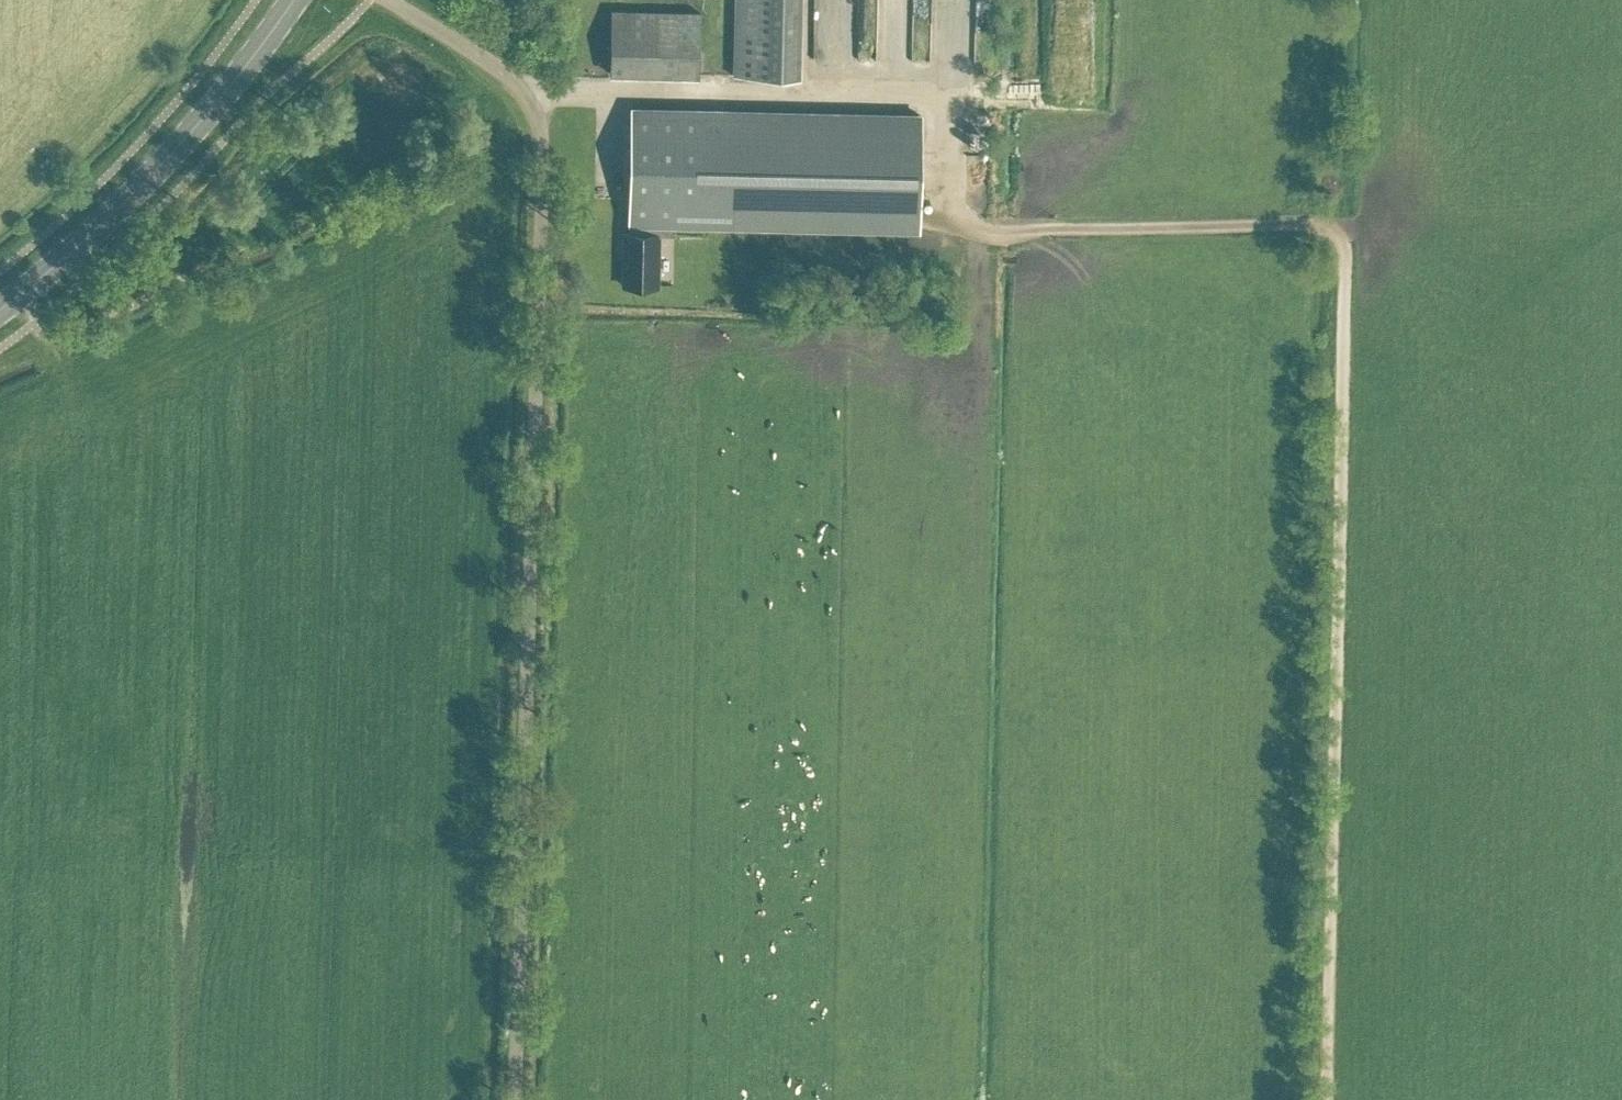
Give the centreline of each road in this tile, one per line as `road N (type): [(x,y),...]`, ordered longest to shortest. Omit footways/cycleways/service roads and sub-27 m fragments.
road 1 (unclassified): [(516,1099),(538,118),(503,70),(392,0)]
road 2 (primary): [(0,309),(137,189),(290,0)]

